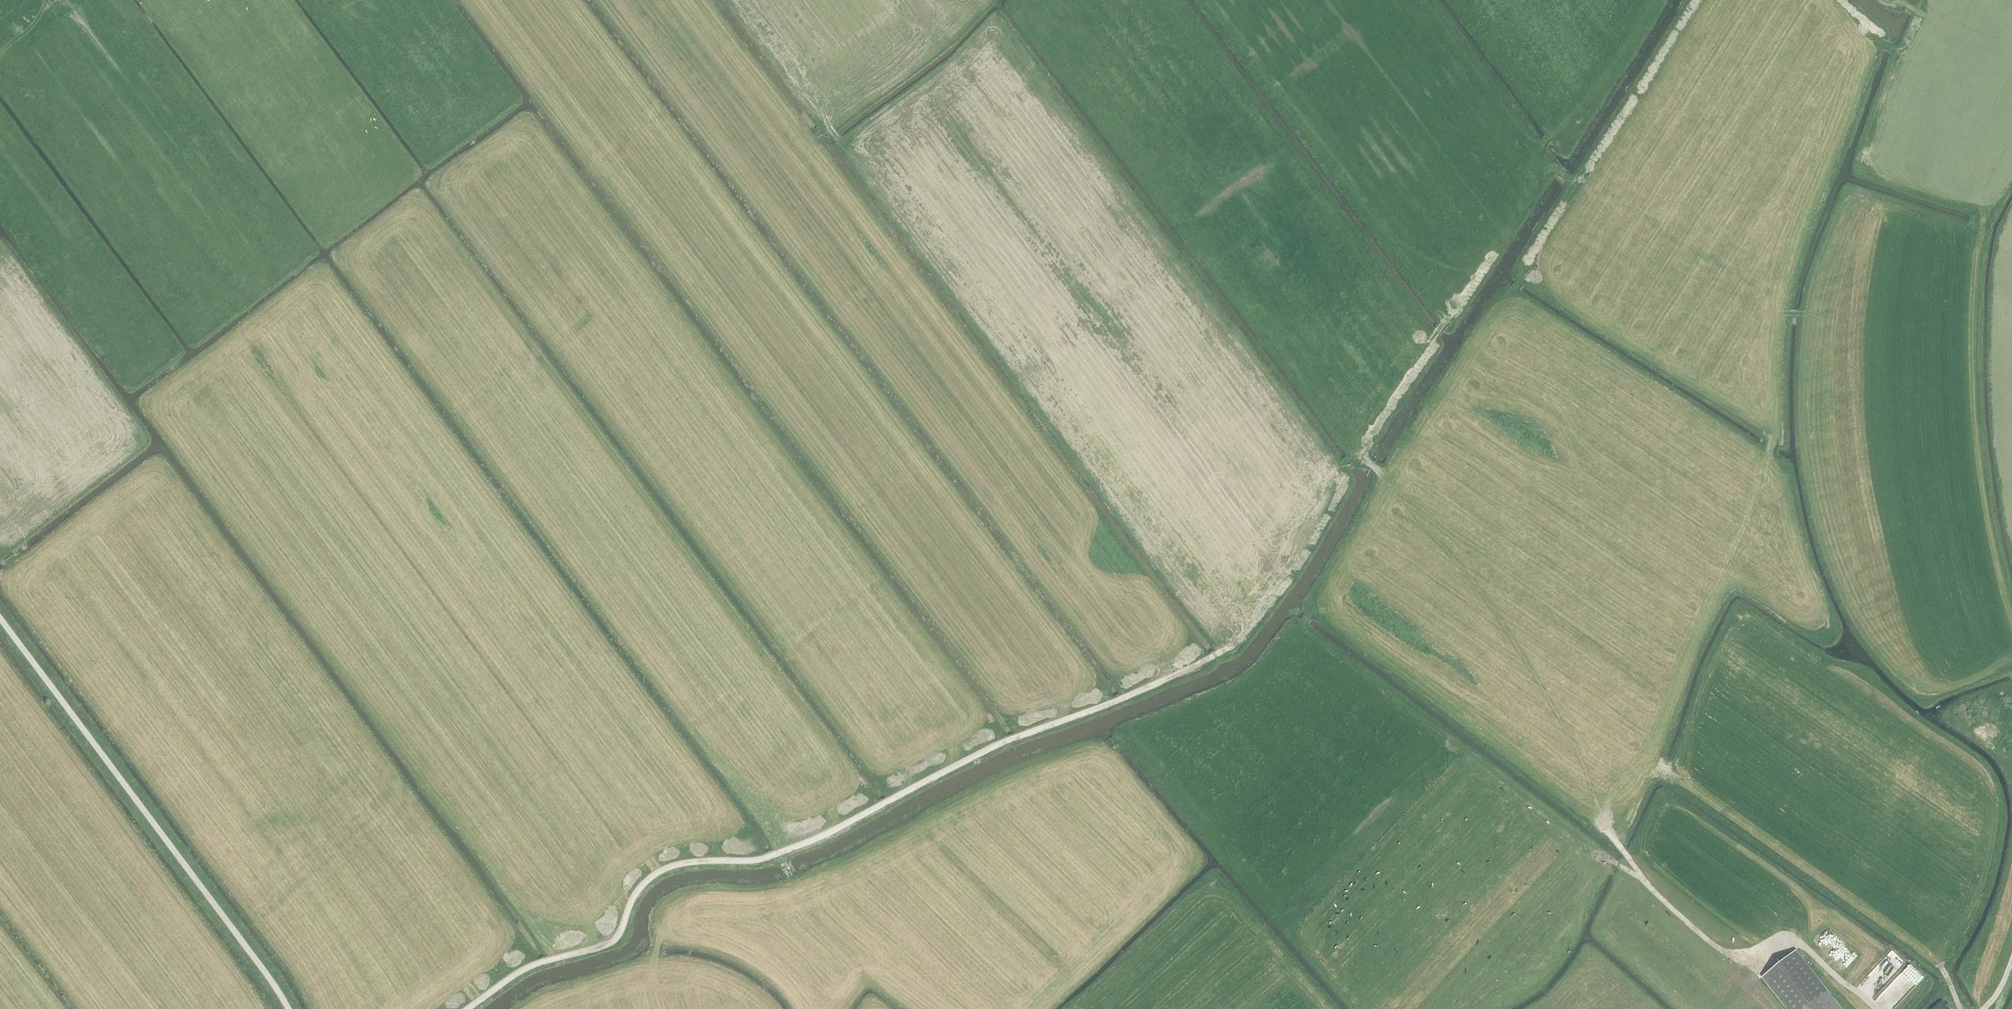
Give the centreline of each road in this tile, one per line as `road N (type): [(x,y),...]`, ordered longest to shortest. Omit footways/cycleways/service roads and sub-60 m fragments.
road 1 (track): [(1230,646),(964,761),(823,836),(758,861),(663,870),(628,904),(608,945),(531,967),(468,1008)]
road 2 (unclassified): [(288,1008),(0,619)]

